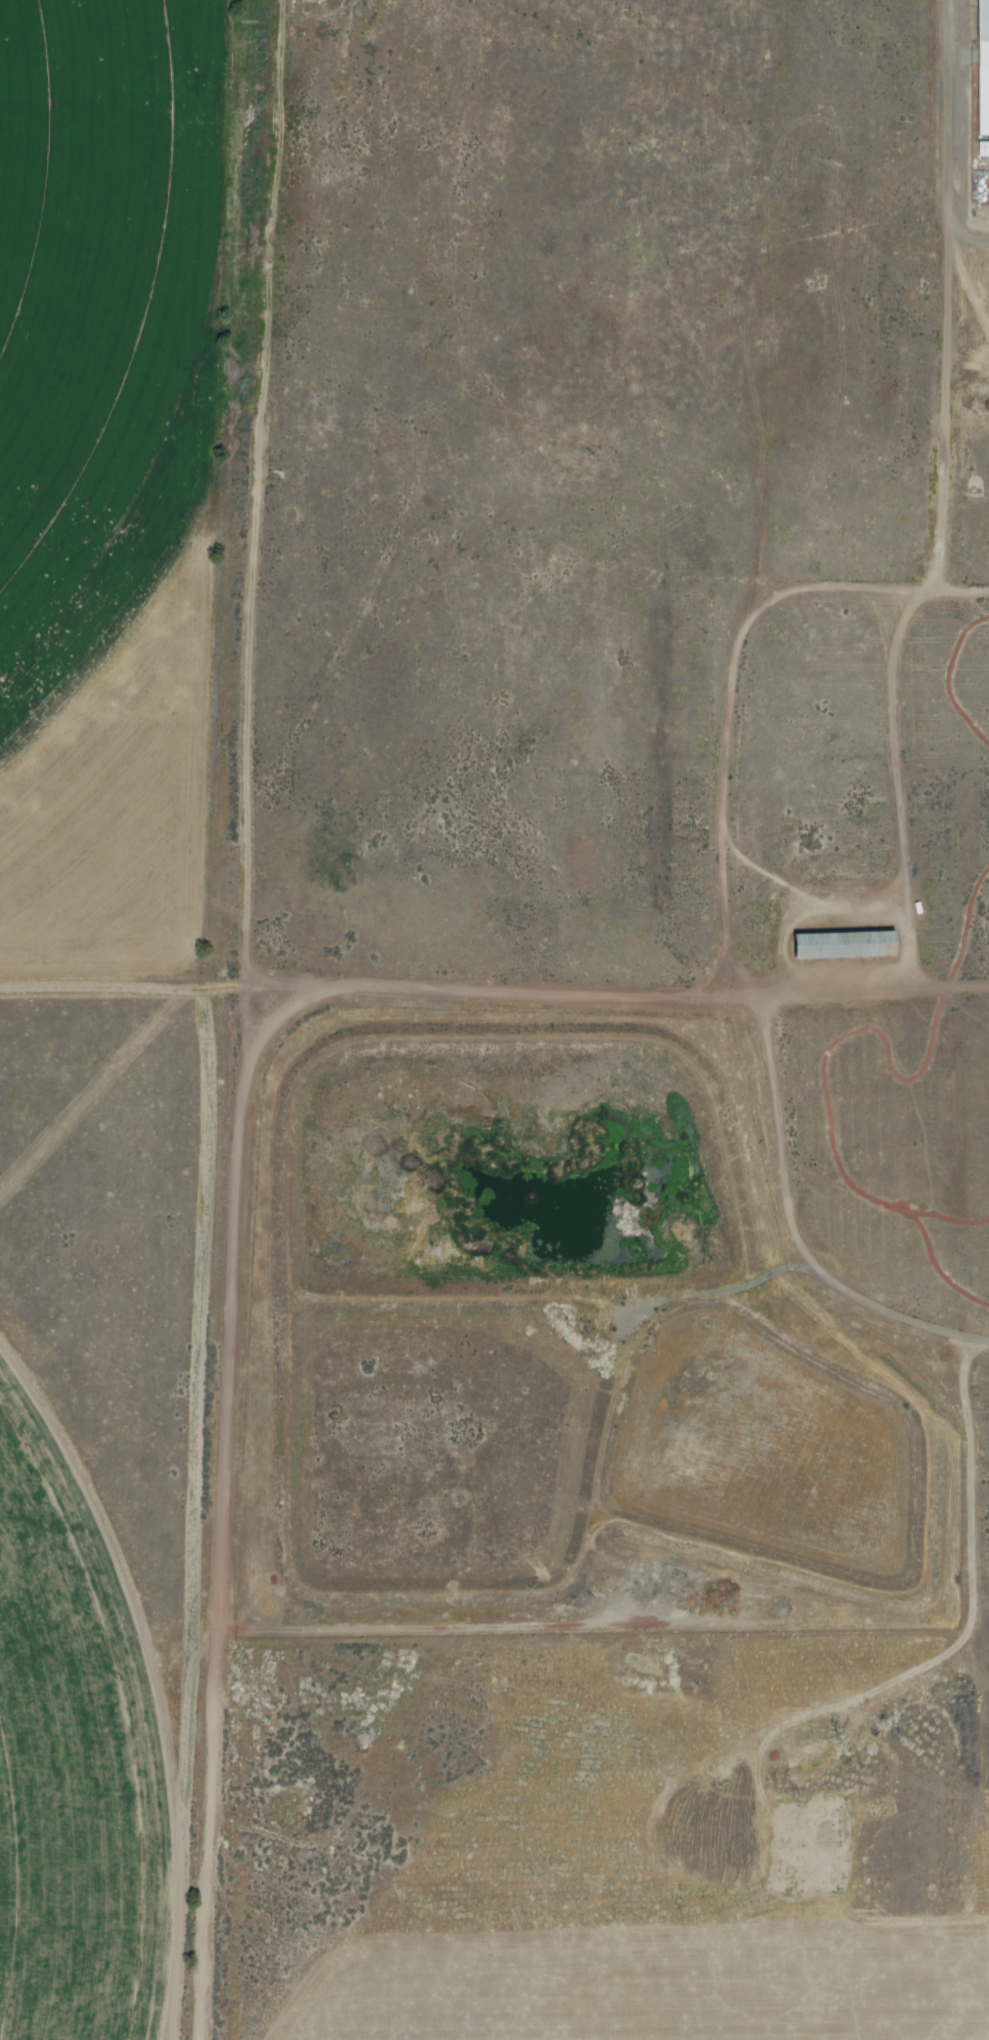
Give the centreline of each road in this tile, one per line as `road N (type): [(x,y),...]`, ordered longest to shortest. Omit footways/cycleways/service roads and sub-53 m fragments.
road 1 (residential): [(209,2039),(243,1115),(271,1039),(312,1004),(372,989),(758,1007),(988,986)]
road 2 (residential): [(758,1007),(735,903),(731,748),(743,640),(759,616),(802,593),(988,594)]
road 3 (residential): [(988,1345),(915,1327),(819,1275),(798,1230),(775,1060),(758,1007)]
road 4 (residential): [(952,0),(956,197)]

